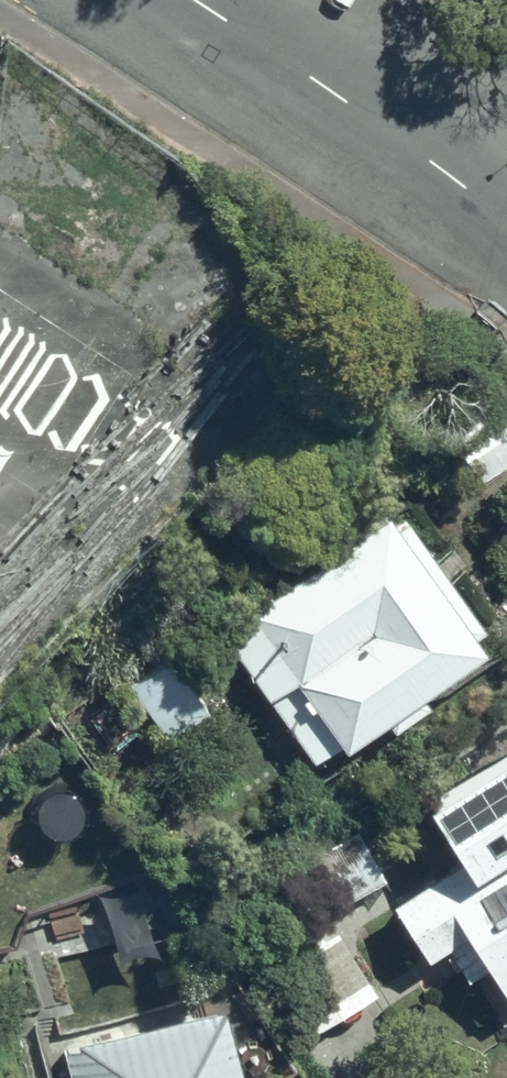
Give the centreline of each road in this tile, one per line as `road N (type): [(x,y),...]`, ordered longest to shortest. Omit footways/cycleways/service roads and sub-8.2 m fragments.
road 1 (residential): [(193,0),(429,162)]
road 2 (residential): [(467,0),(429,162)]

